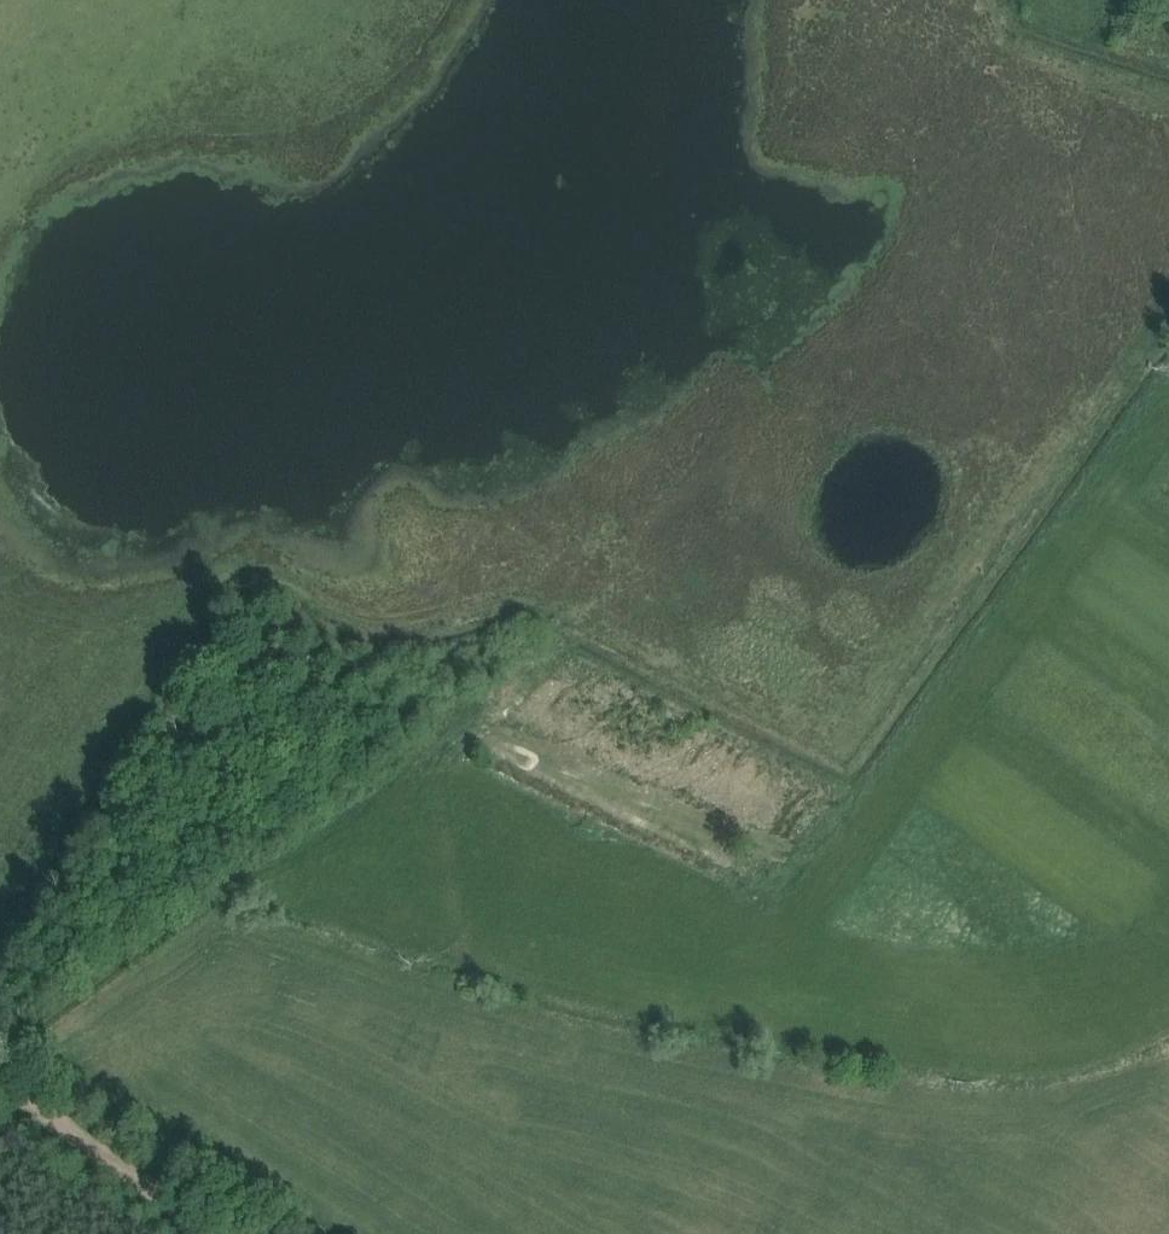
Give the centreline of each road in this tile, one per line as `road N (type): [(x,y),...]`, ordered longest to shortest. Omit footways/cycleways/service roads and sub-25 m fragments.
road 1 (track): [(0,1091),(221,1233)]

